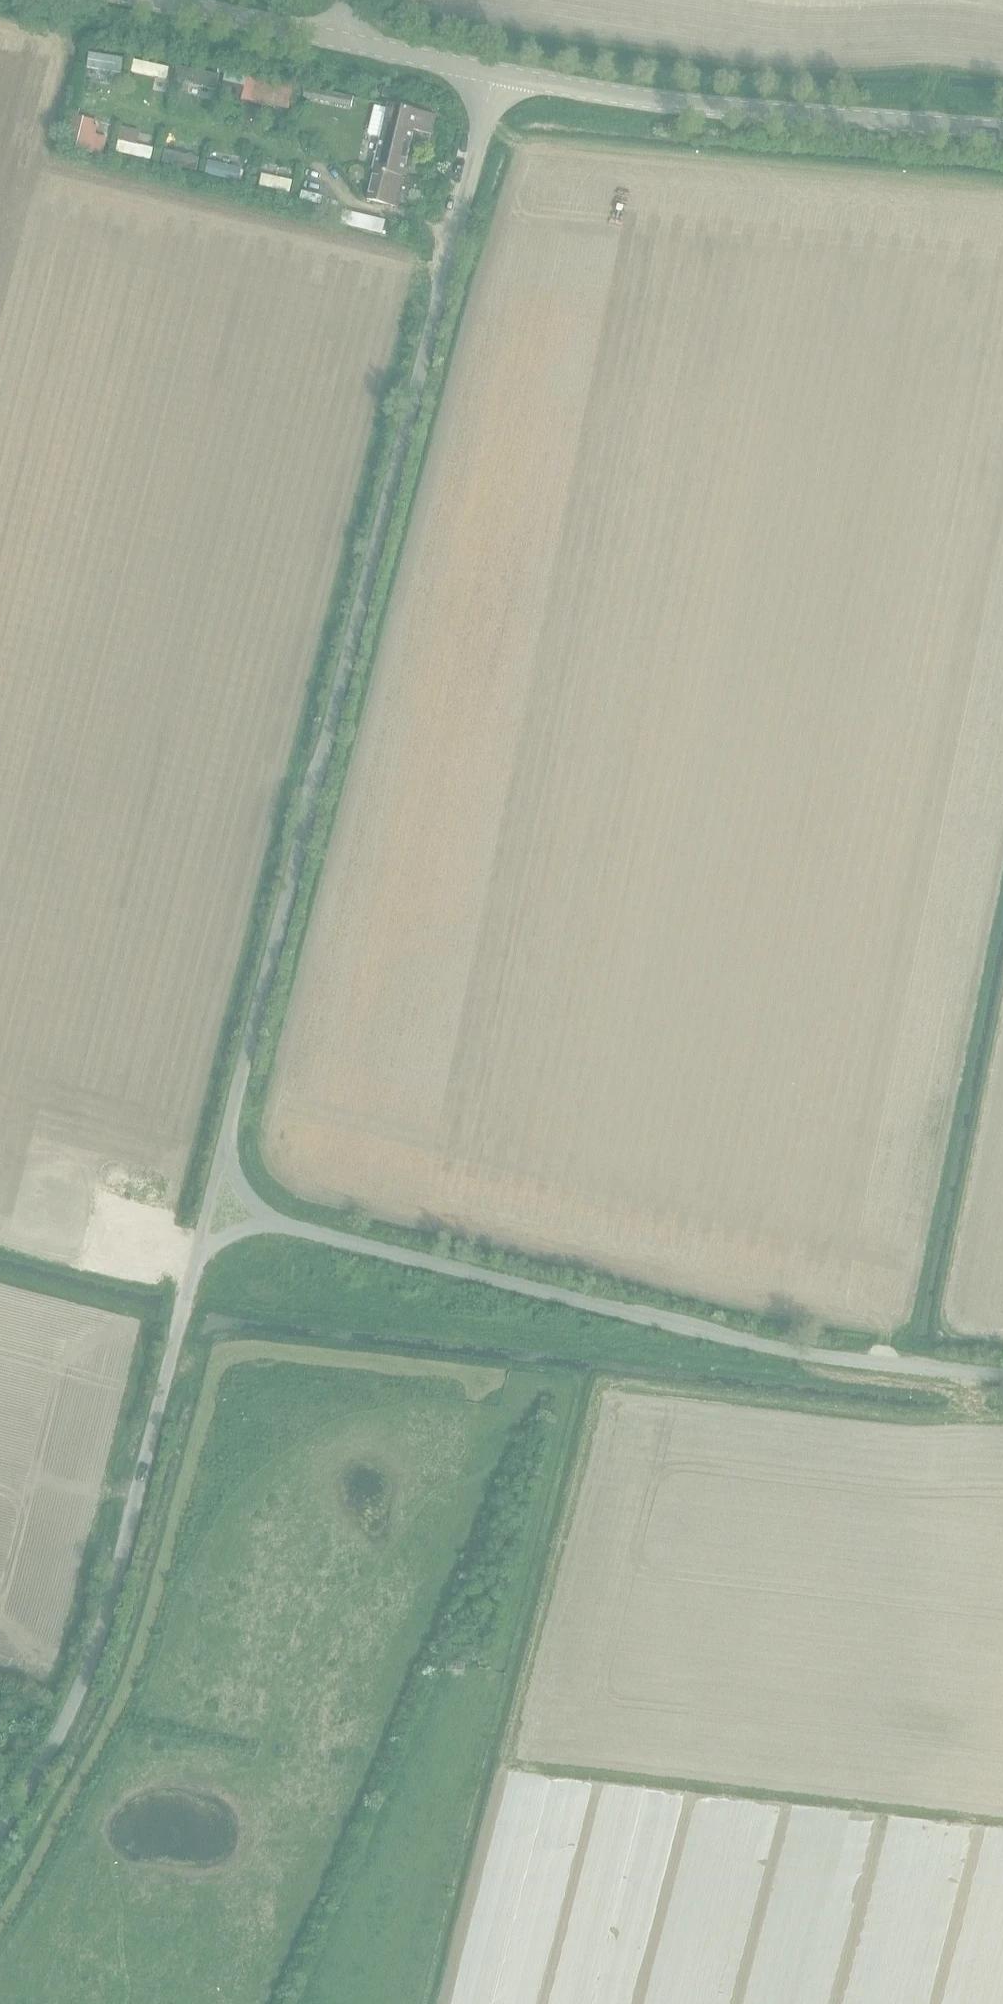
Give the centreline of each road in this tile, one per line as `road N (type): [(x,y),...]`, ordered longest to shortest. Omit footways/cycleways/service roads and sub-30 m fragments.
road 1 (unclassified): [(225,1154),(494,71)]
road 2 (unclassified): [(1002,1379),(740,1332),(270,1220)]
road 3 (unclassified): [(0,1843),(39,1783),(95,1646),(201,1246)]
road 4 (tertiary): [(1002,132),(660,103),(494,71)]
road 5 (tertiary): [(340,39),(150,0)]
road 6 (tertiary): [(494,71),(340,39)]

